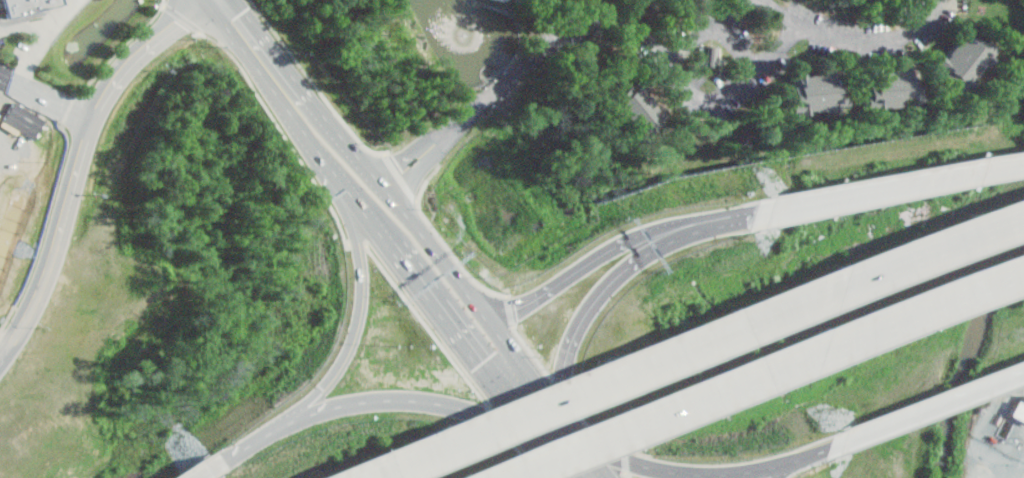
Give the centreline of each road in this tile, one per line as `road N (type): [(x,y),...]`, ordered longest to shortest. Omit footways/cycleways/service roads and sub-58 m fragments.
road 1 (motorway): [(1023,216),(367,477)]
road 2 (motorway): [(505,477),(1023,271)]
road 3 (trunk): [(556,408),(329,117)]
road 4 (motorway): [(340,185),(364,263),(357,325),(329,379),(259,435)]
road 5 (trunk): [(221,0),(226,25),(375,231)]
road 6 (motorway): [(523,426),(396,399),(327,408),(259,435)]
road 7 (motorway): [(724,221),(658,246),(601,293),(572,347),(556,408)]
road 8 (motorway): [(585,445),(667,469),(712,472),(783,461),(845,438)]
road 9 (trunk): [(375,231),(523,426)]
road 10 (motorway): [(996,171),(766,213)]
road 11 (motorway): [(845,438),(1023,369)]
road 12 (tertiary): [(94,119),(136,56),(209,0)]
road 13 (motorway): [(634,237),(496,328)]
road 14 (trunk): [(329,117),(247,8),(232,0)]
road 15 (tertiary): [(9,348),(61,230)]

